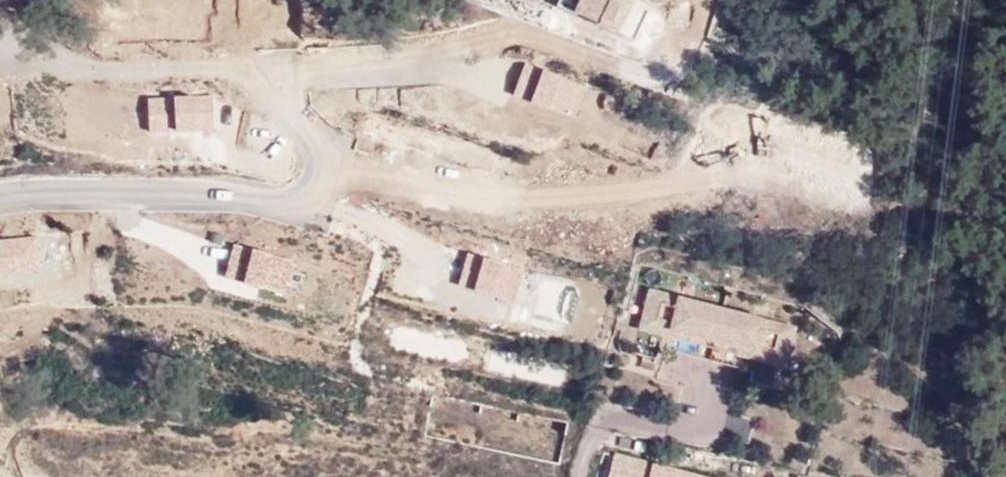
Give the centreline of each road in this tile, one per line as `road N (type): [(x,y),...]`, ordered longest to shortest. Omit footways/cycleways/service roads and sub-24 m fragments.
road 1 (track): [(586,476),(613,430),(701,385)]

